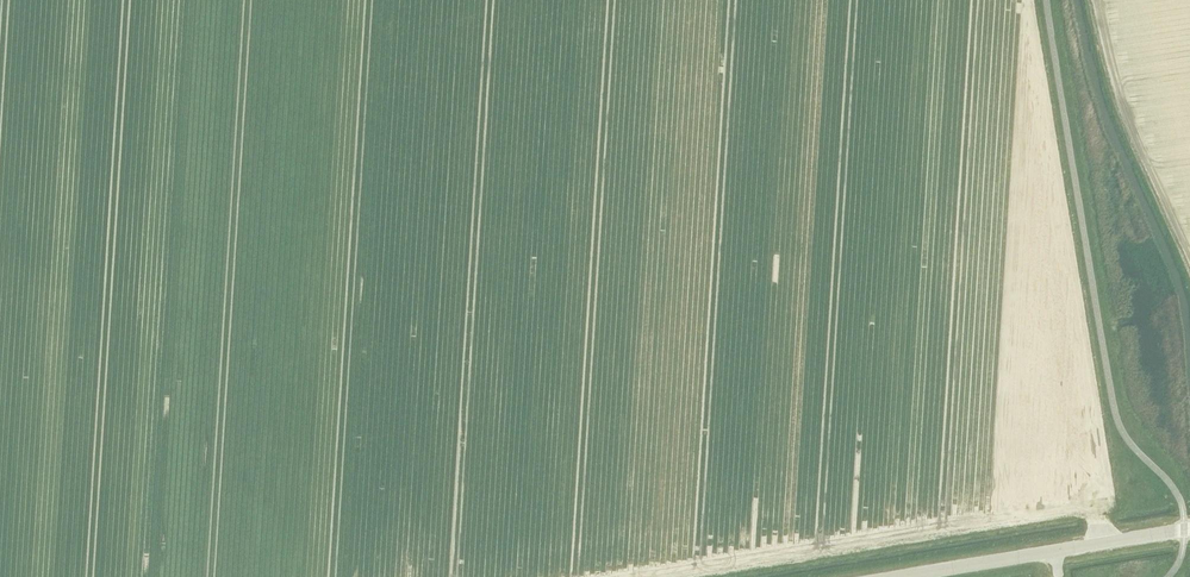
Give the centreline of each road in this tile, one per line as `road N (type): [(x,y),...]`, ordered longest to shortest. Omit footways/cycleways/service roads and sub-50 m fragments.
road 1 (tertiary): [(900,576),(1189,529)]

